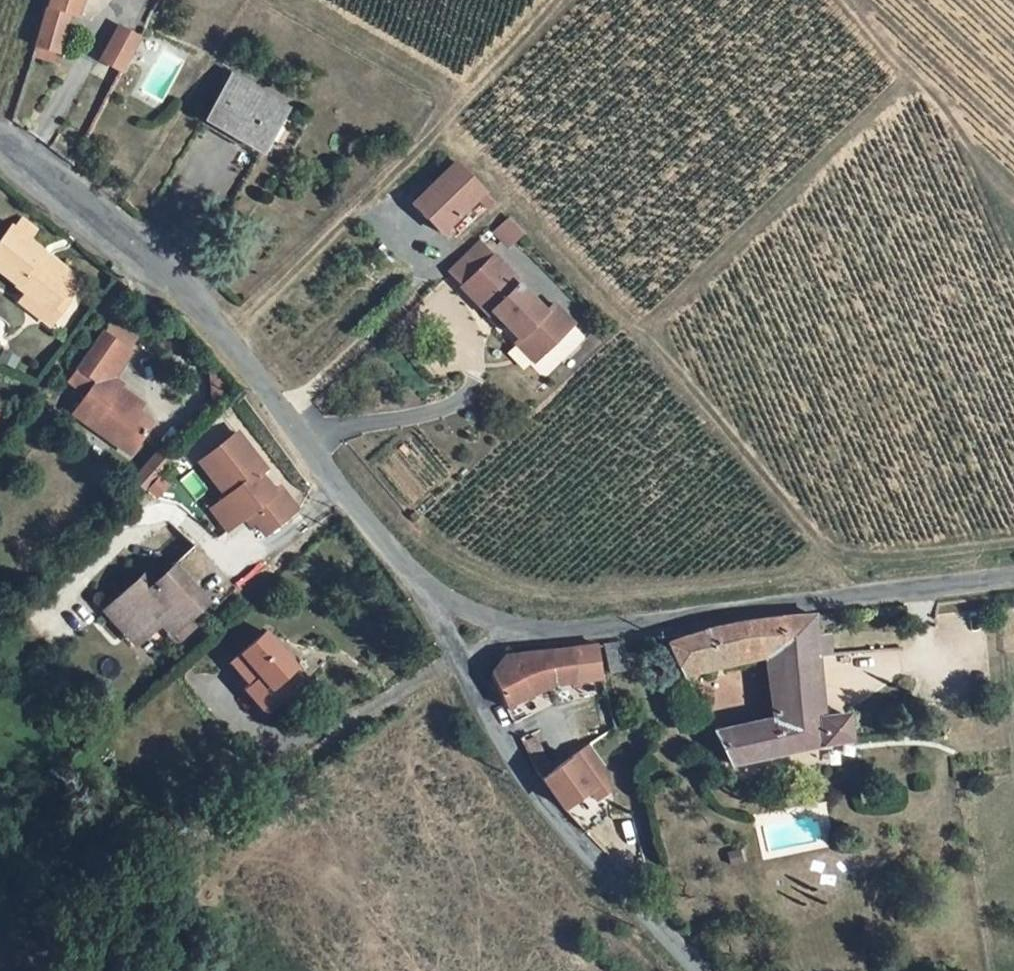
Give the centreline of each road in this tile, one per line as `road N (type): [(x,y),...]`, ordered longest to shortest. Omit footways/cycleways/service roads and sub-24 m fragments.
road 1 (residential): [(452,633),(231,337),(100,208),(0,131)]
road 2 (unclassified): [(1013,574),(585,631),(452,633)]
road 3 (track): [(231,337),(557,0)]
road 4 (unclassified): [(702,970),(539,805),(452,633)]

